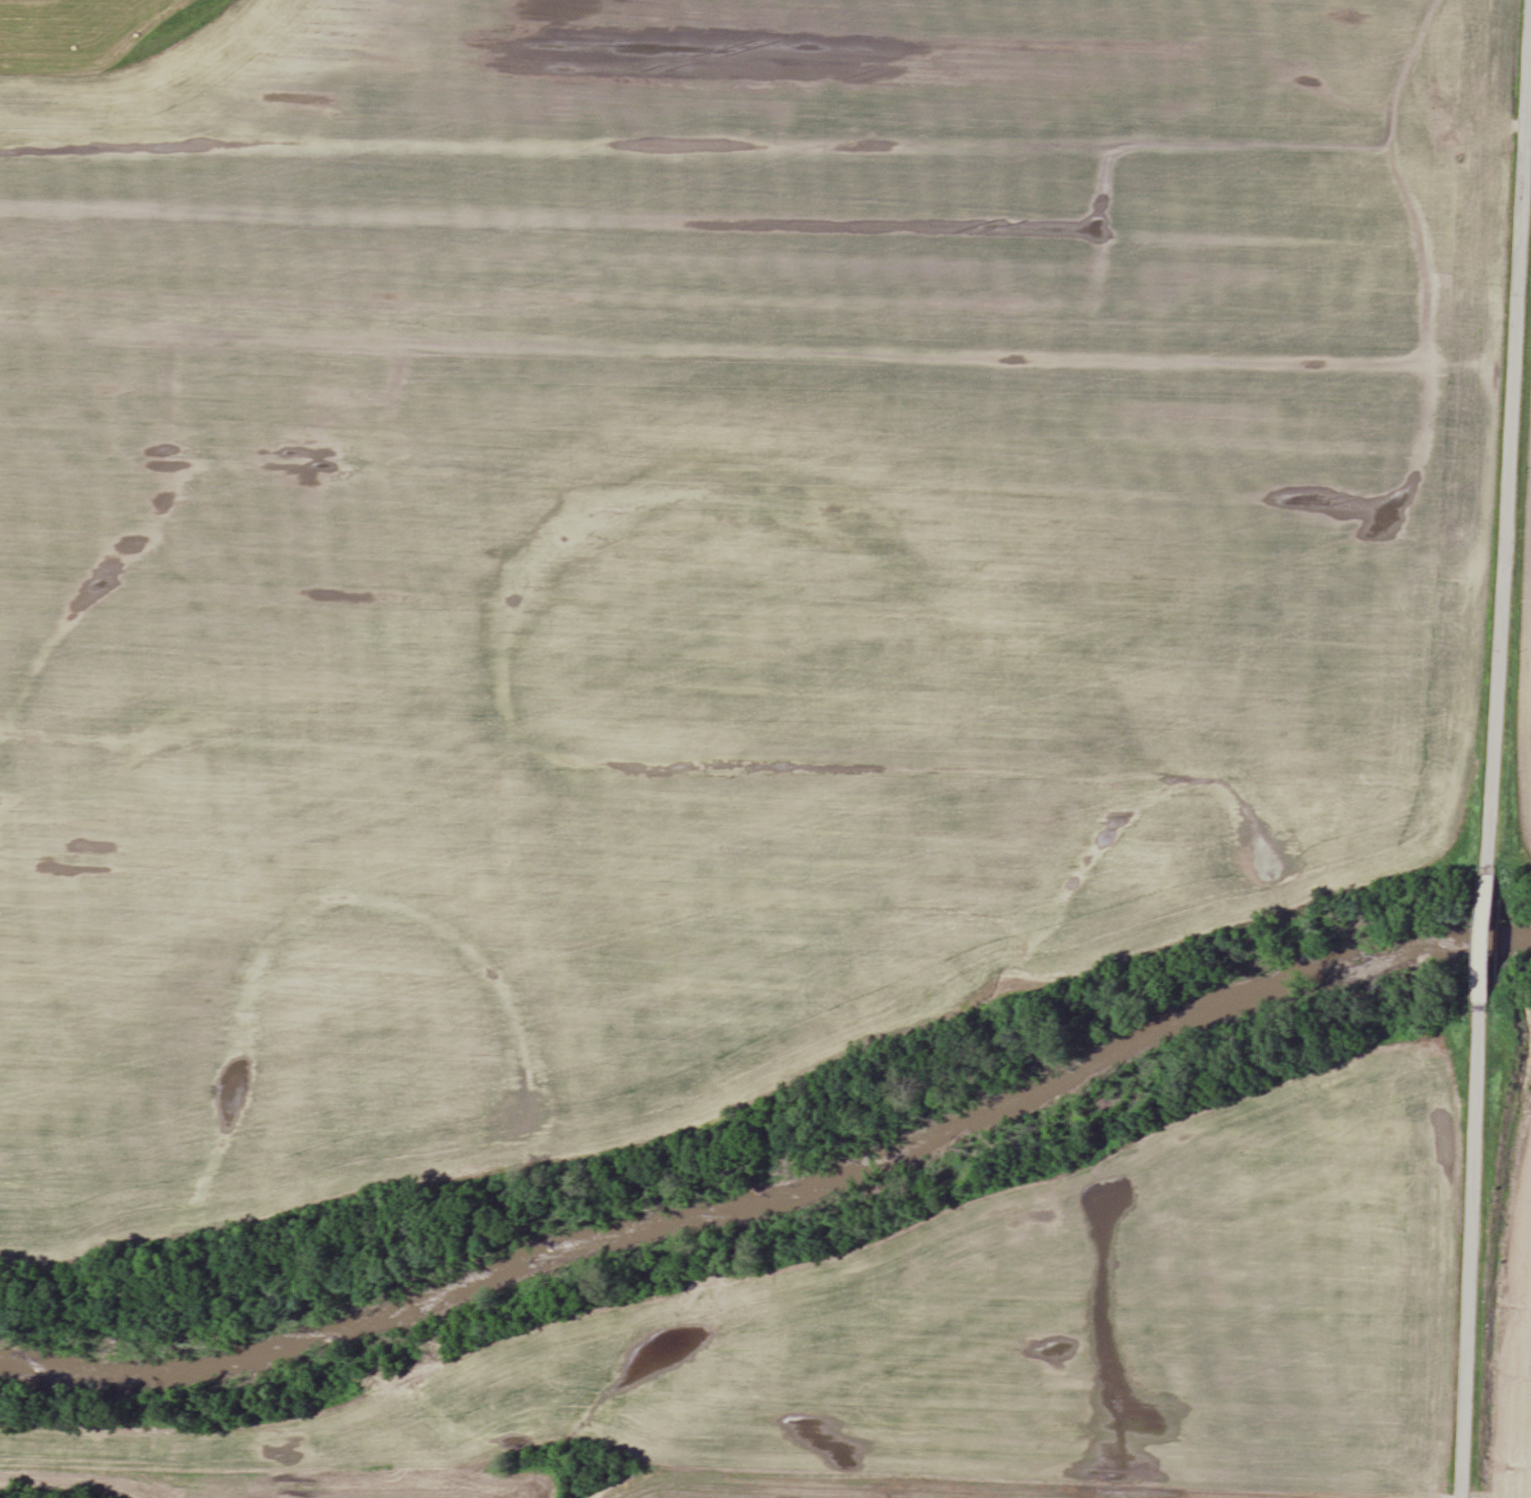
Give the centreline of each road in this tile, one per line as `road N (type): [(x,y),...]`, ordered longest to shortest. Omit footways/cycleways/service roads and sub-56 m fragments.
road 1 (residential): [(1460,1497),(1530,0)]

